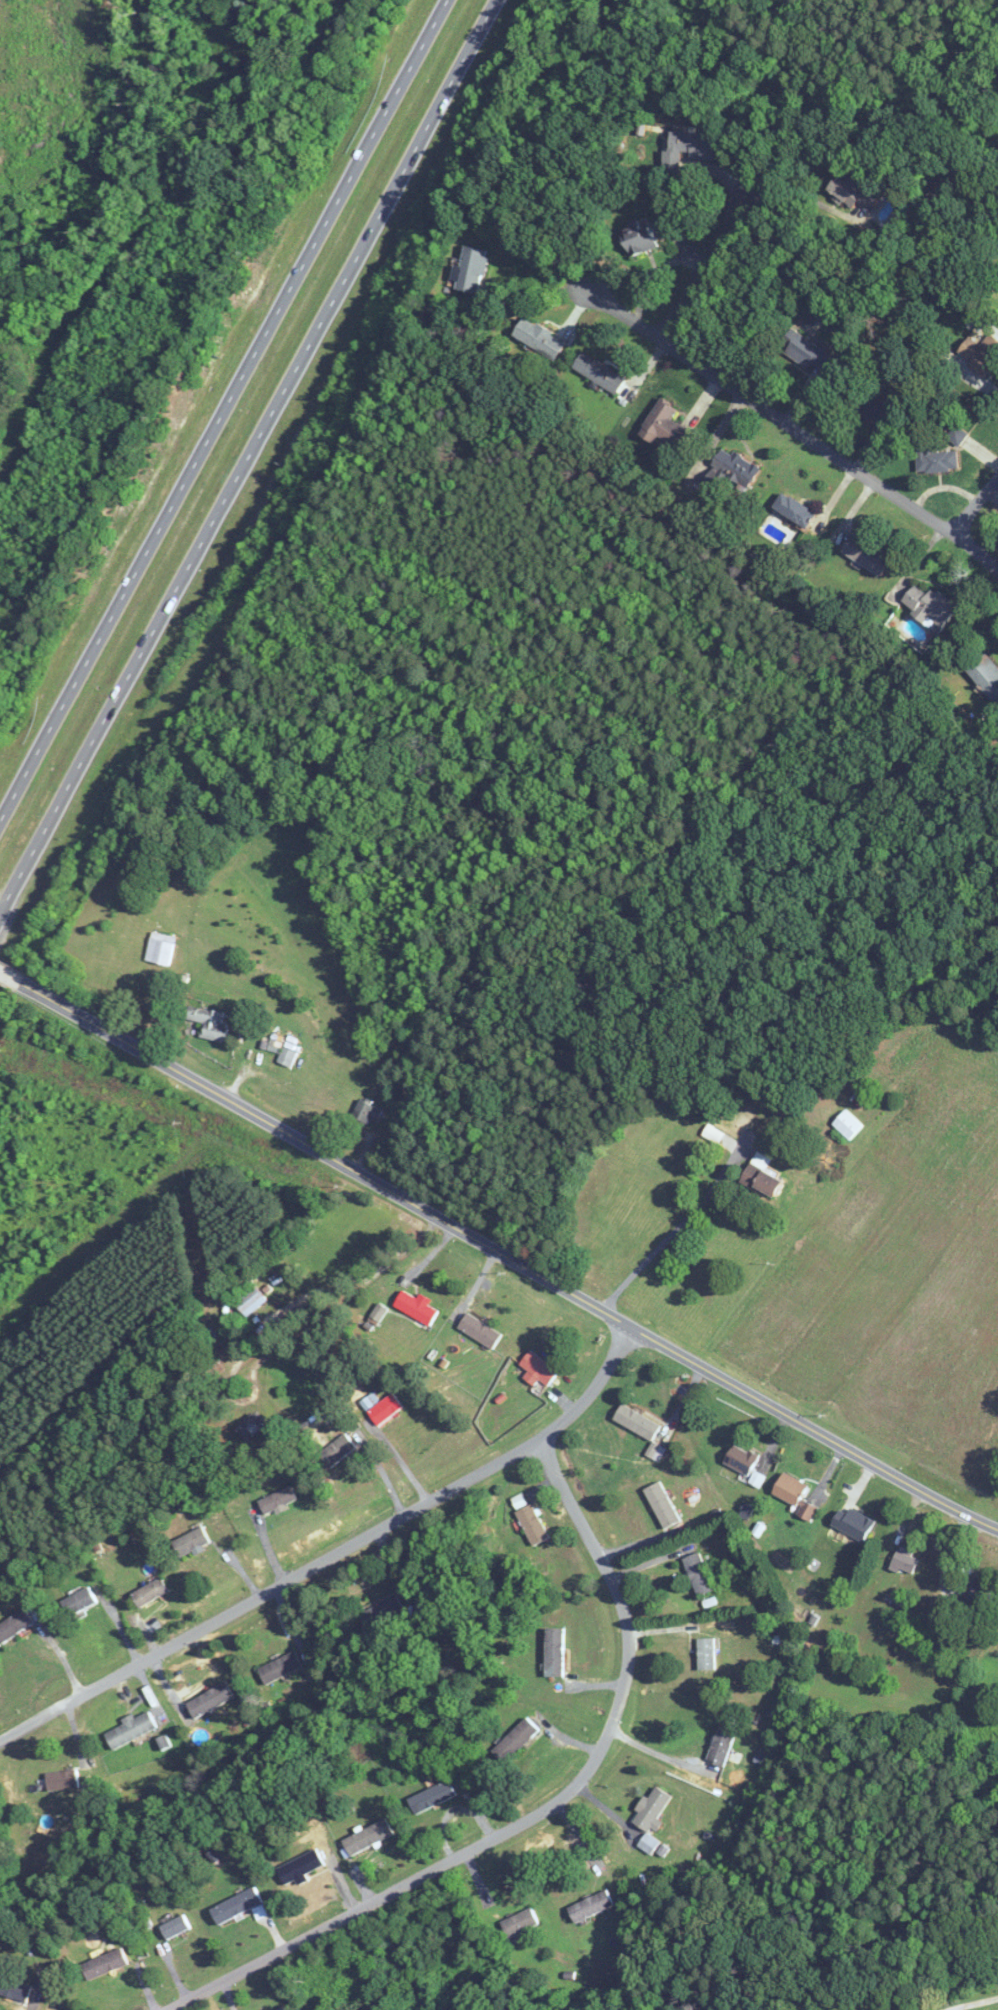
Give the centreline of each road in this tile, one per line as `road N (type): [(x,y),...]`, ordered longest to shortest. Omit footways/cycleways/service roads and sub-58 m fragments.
road 1 (residential): [(22,984),(997,1525)]
road 2 (motorway): [(0,911),(498,0)]
road 3 (motorway): [(448,0),(0,821)]
road 4 (residential): [(169,2009),(556,1803),(593,1763),(625,1680),(625,1620),(537,1439)]
road 5 (residential): [(0,1740),(537,1439),(587,1398),(633,1327)]
road 6 (residential): [(997,567),(561,271)]
road 7 (residential): [(768,172),(659,337)]

